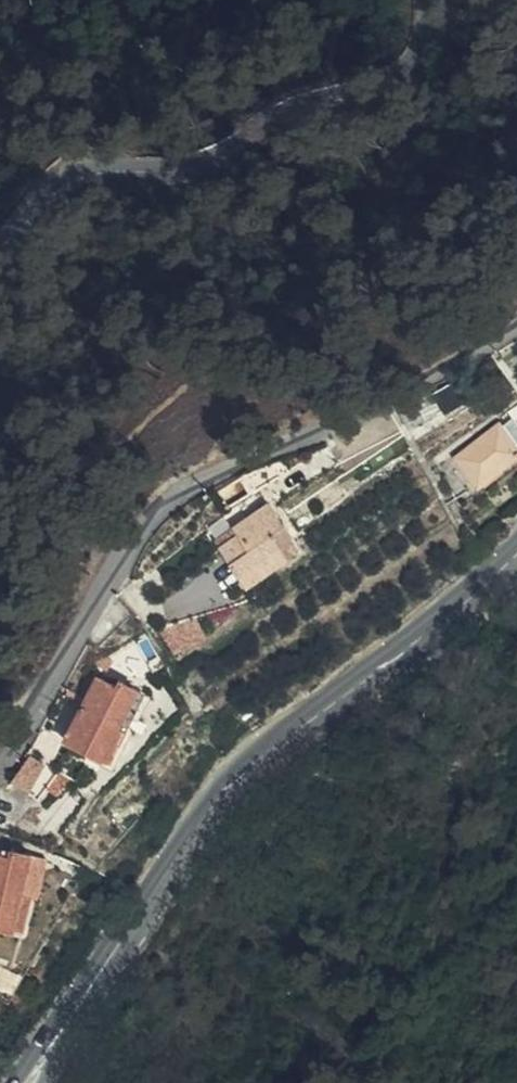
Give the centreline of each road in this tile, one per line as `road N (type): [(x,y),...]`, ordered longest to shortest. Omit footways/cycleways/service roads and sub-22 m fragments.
road 1 (secondary): [(33,1082),(223,801),(306,723),(516,556)]
road 2 (residential): [(516,326),(453,366),(190,483),(153,517),(0,754)]
road 3 (tertiary): [(441,0),(449,38),(398,84),(109,169),(63,189),(0,246)]

